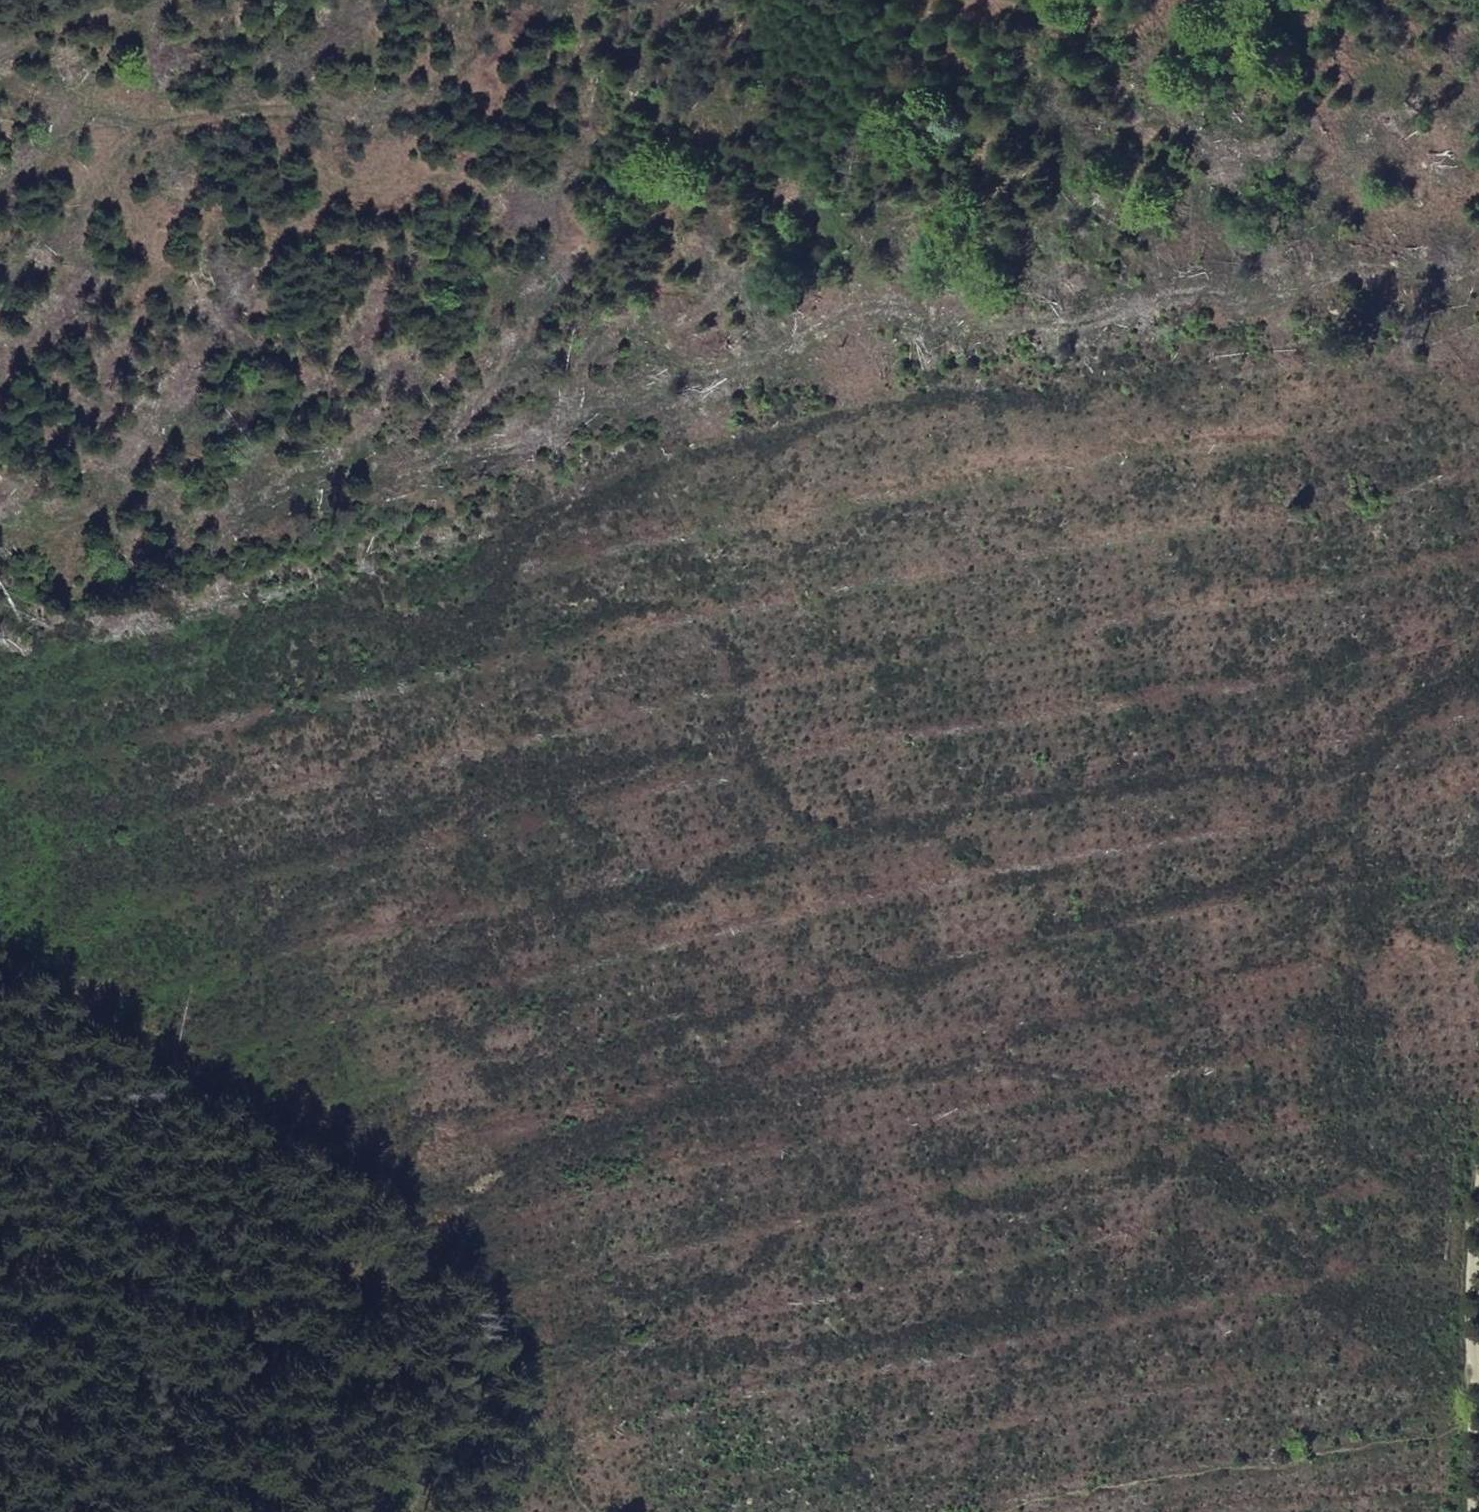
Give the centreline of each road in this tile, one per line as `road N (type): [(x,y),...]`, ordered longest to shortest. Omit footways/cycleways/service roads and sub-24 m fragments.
road 1 (track): [(0,953),(168,1057),(362,1223),(553,1460)]
road 2 (track): [(1478,1133),(1461,1291),(1474,1416)]

